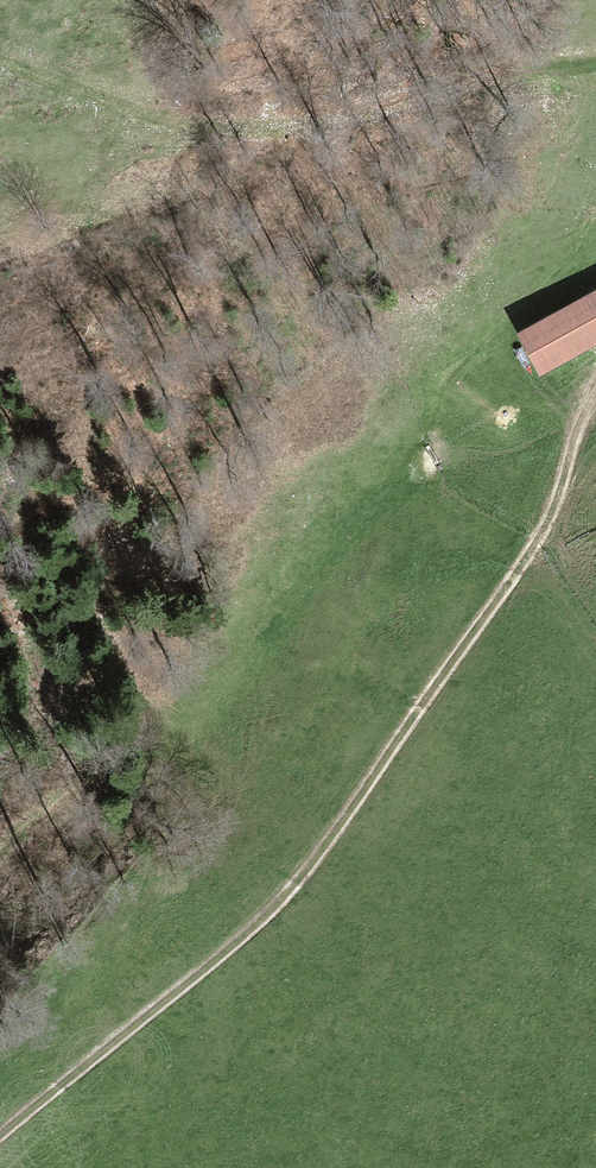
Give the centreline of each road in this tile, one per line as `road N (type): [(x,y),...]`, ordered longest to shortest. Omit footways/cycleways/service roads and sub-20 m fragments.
road 1 (track): [(0,1147),(266,918),(505,599),(554,511),(575,436),(595,401)]
road 2 (track): [(595,64),(477,79),(363,114),(283,127),(146,107),(0,61)]
road 3 (track): [(0,853),(130,756),(325,570)]

